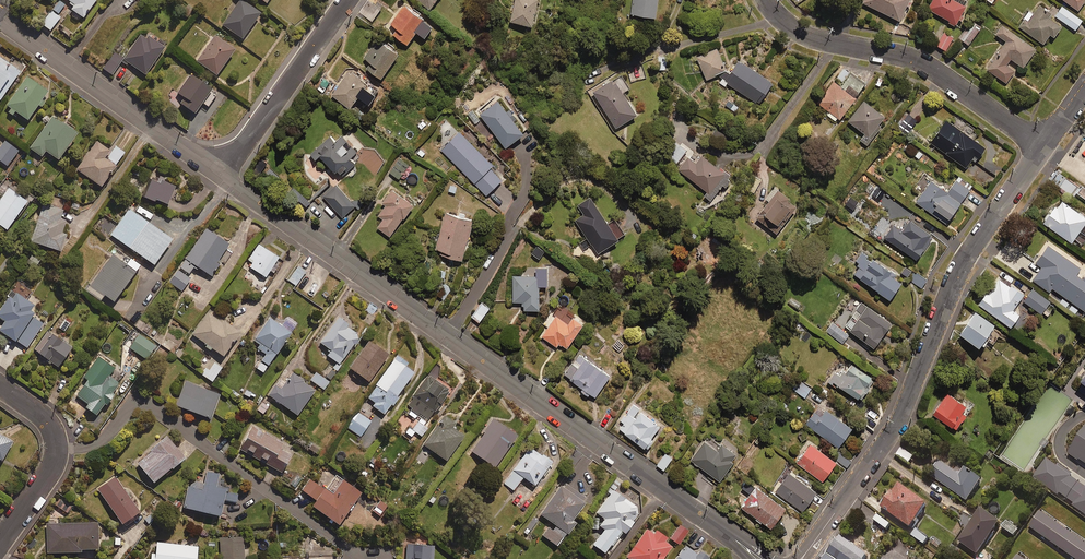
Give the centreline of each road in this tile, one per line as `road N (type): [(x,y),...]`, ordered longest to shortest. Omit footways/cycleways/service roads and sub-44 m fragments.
road 1 (residential): [(760,558),(222,175)]
road 2 (residential): [(802,558),(888,439),(967,253),(1044,148)]
road 3 (residential): [(768,0),(798,31),(915,59),(1044,148)]
road 4 (residential): [(222,175),(0,17)]
road 5 (residential): [(222,175),(347,0)]
road 6 (residential): [(0,541),(56,450),(50,425),(0,387)]

